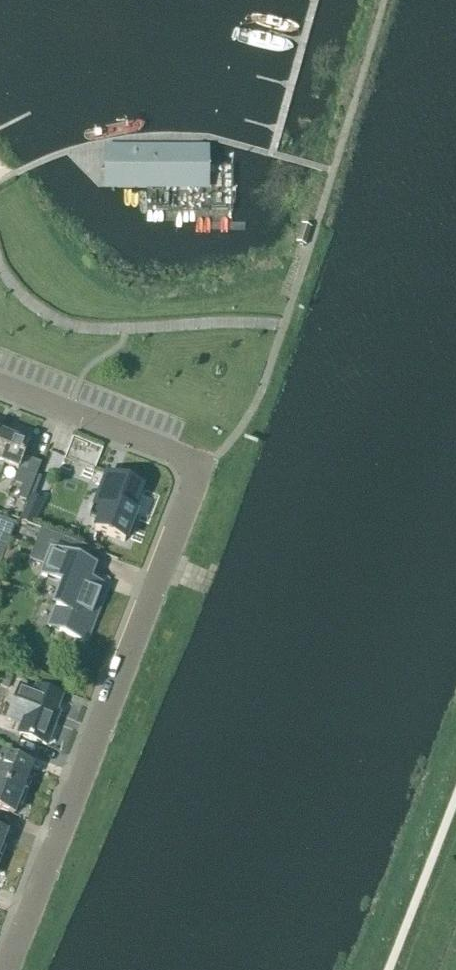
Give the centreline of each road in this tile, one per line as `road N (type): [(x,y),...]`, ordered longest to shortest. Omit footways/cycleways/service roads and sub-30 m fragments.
road 1 (residential): [(7,969),(202,463),(0,384)]

